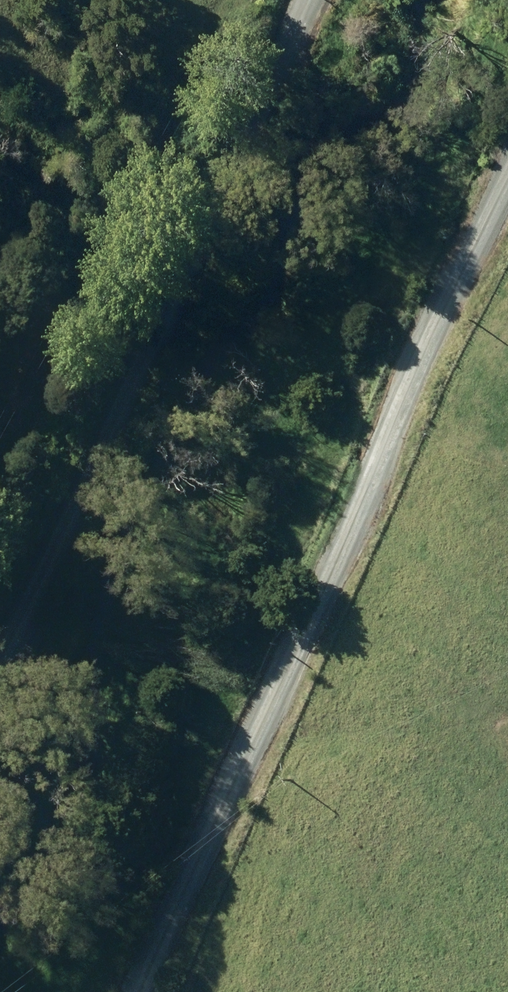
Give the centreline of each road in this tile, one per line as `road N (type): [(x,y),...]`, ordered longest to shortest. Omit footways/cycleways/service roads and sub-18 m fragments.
road 1 (unclassified): [(139,991),(507,197)]
road 2 (unclassified): [(0,630),(75,496),(319,0)]

